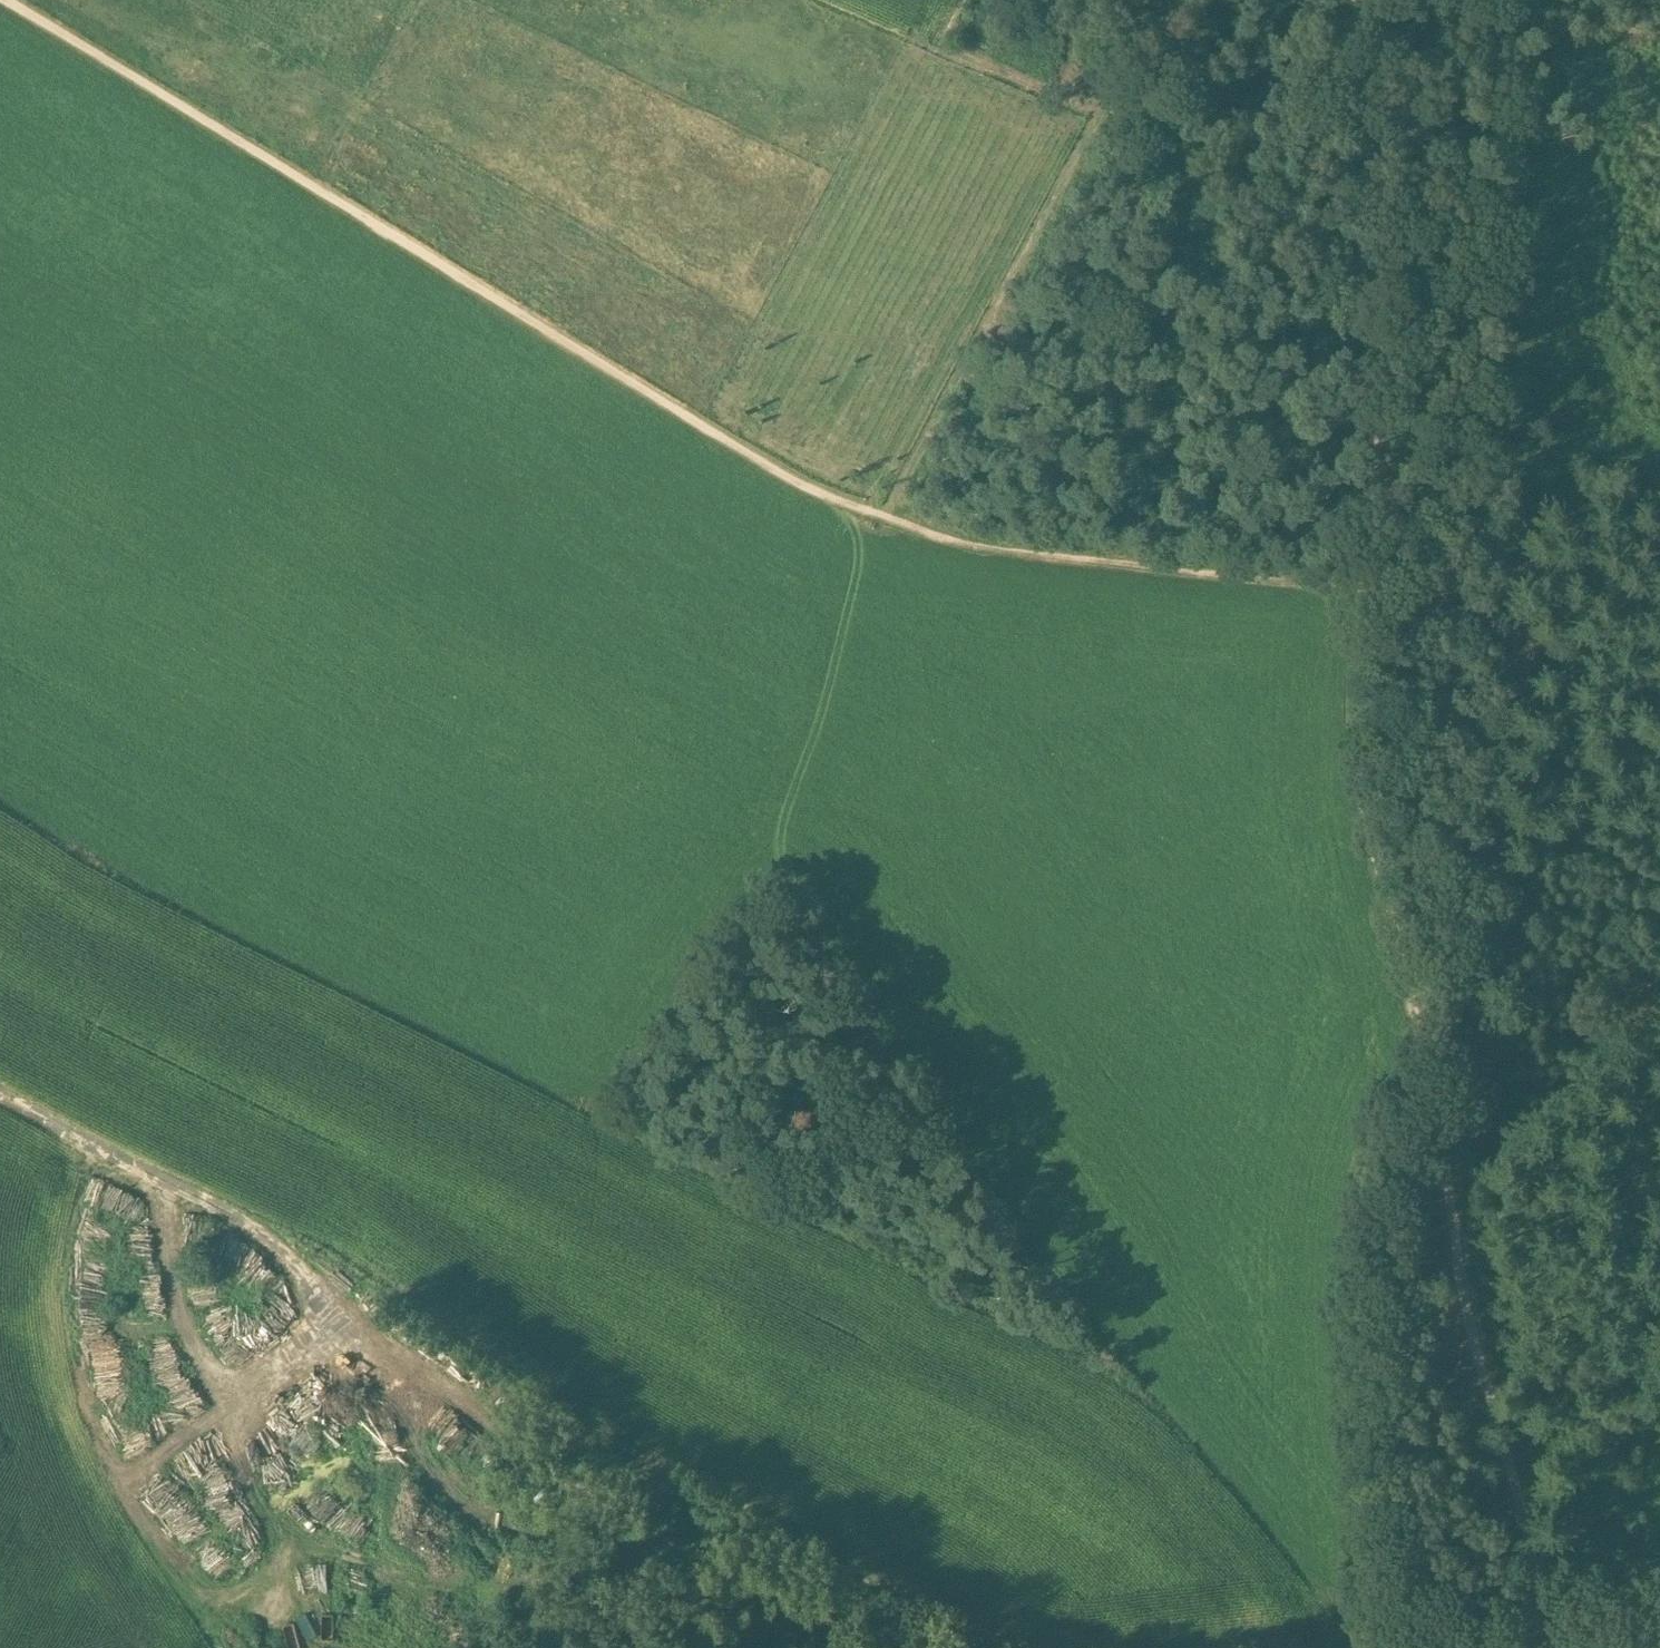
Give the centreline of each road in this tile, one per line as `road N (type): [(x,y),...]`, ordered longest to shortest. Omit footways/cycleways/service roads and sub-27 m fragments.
road 1 (track): [(1371,0),(1366,88),(1381,465),(1355,608),(1361,756),(1473,1325),(1544,1589)]
road 2 (track): [(1355,608),(1340,588),(954,541),(813,492),(2,0)]
road 3 (track): [(166,1189),(182,1330),(218,1407),(297,1523)]
road 4 (track): [(212,1394),(294,1355),(307,1331),(305,1272),(181,1189),(166,1189)]
road 5 (track): [(0,1092),(166,1189)]

